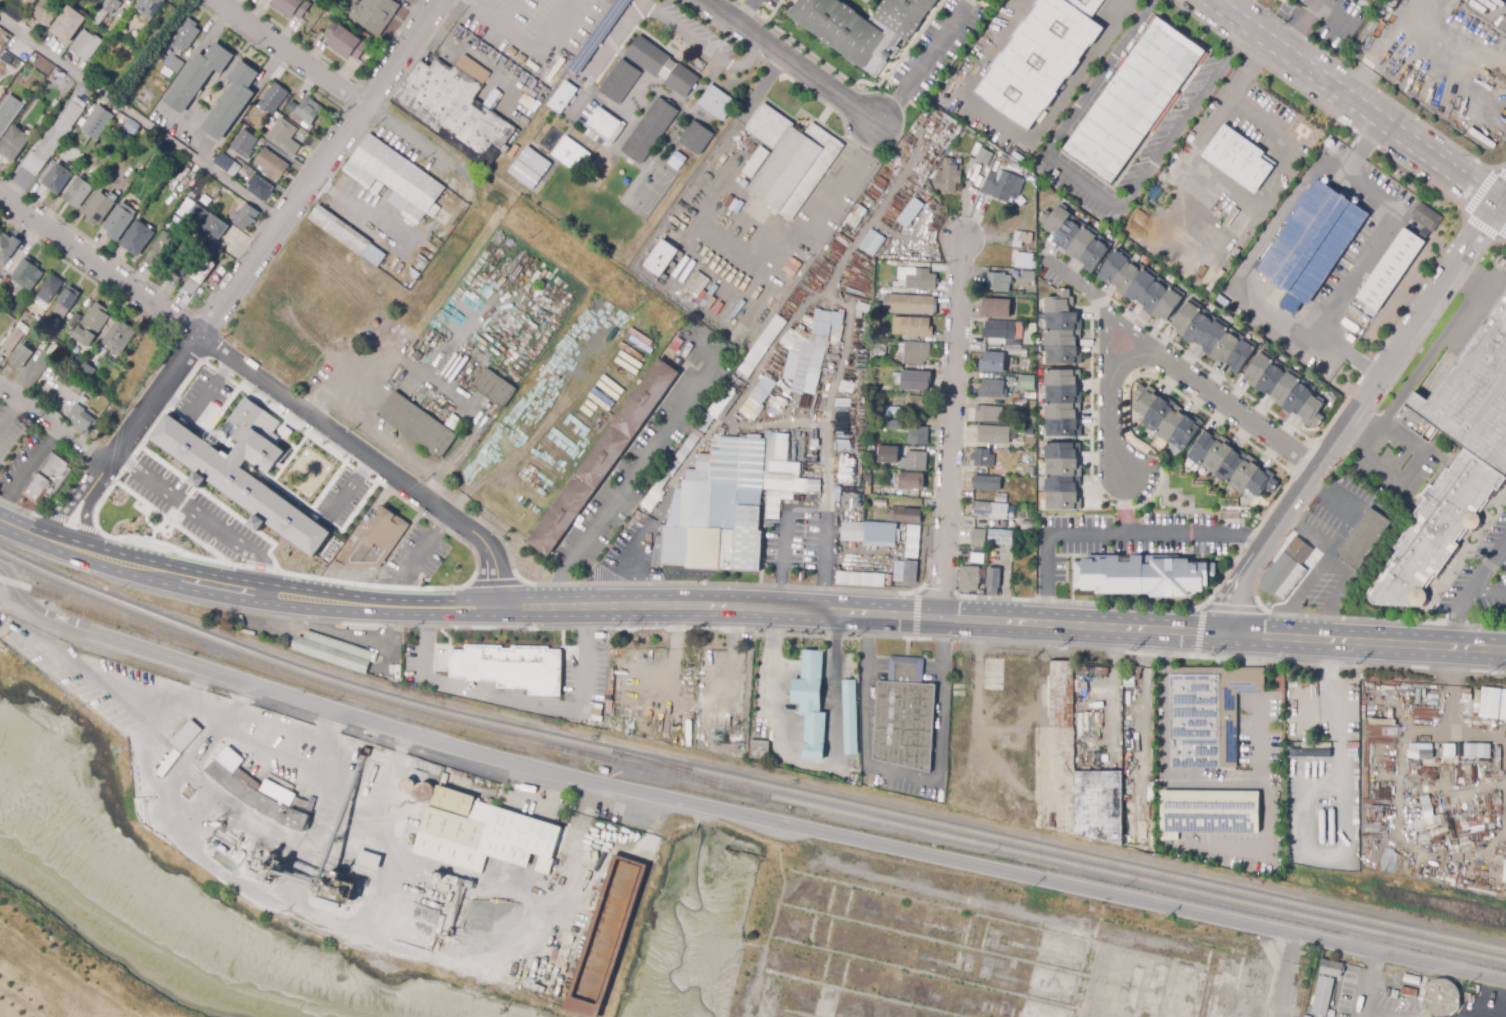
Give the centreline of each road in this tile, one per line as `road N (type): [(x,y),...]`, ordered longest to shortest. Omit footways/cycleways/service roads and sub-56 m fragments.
road 1 (residential): [(0,569),(79,633),(298,706),(825,833),(1220,917)]
road 2 (primary): [(496,608),(754,607),(1505,652)]
road 3 (residential): [(0,194),(479,536),(491,554),(496,608)]
road 4 (residential): [(442,0),(89,489)]
road 5 (residential): [(1500,208),(1236,589),(1231,635)]
road 6 (primary): [(84,553),(274,601),(496,608)]
road 7 (residential): [(939,619),(962,242)]
road 8 (secondary): [(1210,0),(1500,208)]
road 9 (residential): [(1127,477),(1112,440),(1110,384),(1119,368),(1143,355),(1171,364),(1320,467)]
road 10 (residential): [(216,0),(446,163)]
road 11 (residential): [(1287,932),(1505,982)]
road 12 (residential): [(710,0),(880,124)]
road 13 (residential): [(0,385),(108,462)]

